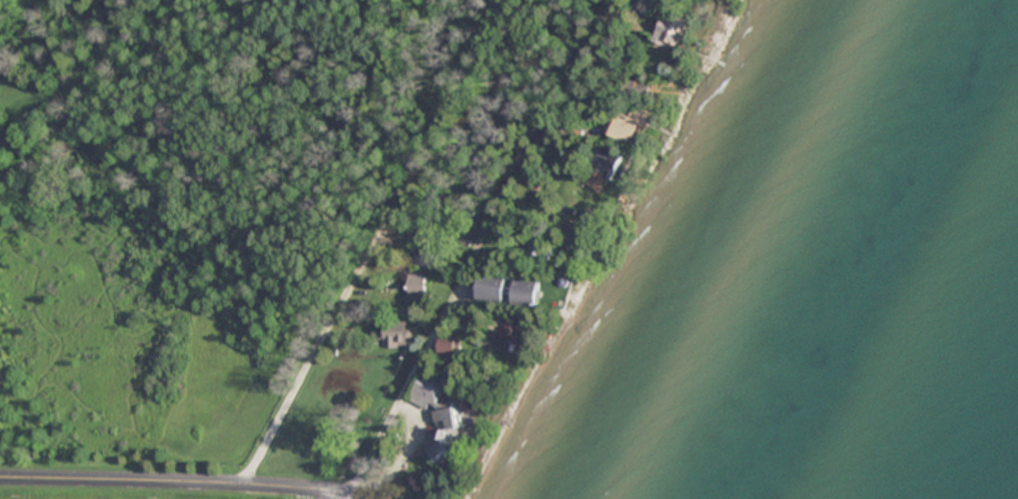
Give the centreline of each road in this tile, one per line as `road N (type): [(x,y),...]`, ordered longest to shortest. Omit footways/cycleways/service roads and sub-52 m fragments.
road 1 (residential): [(350,498),(515,159),(614,0)]
road 2 (residential): [(245,482),(501,0)]
road 3 (residential): [(354,490),(0,476)]

